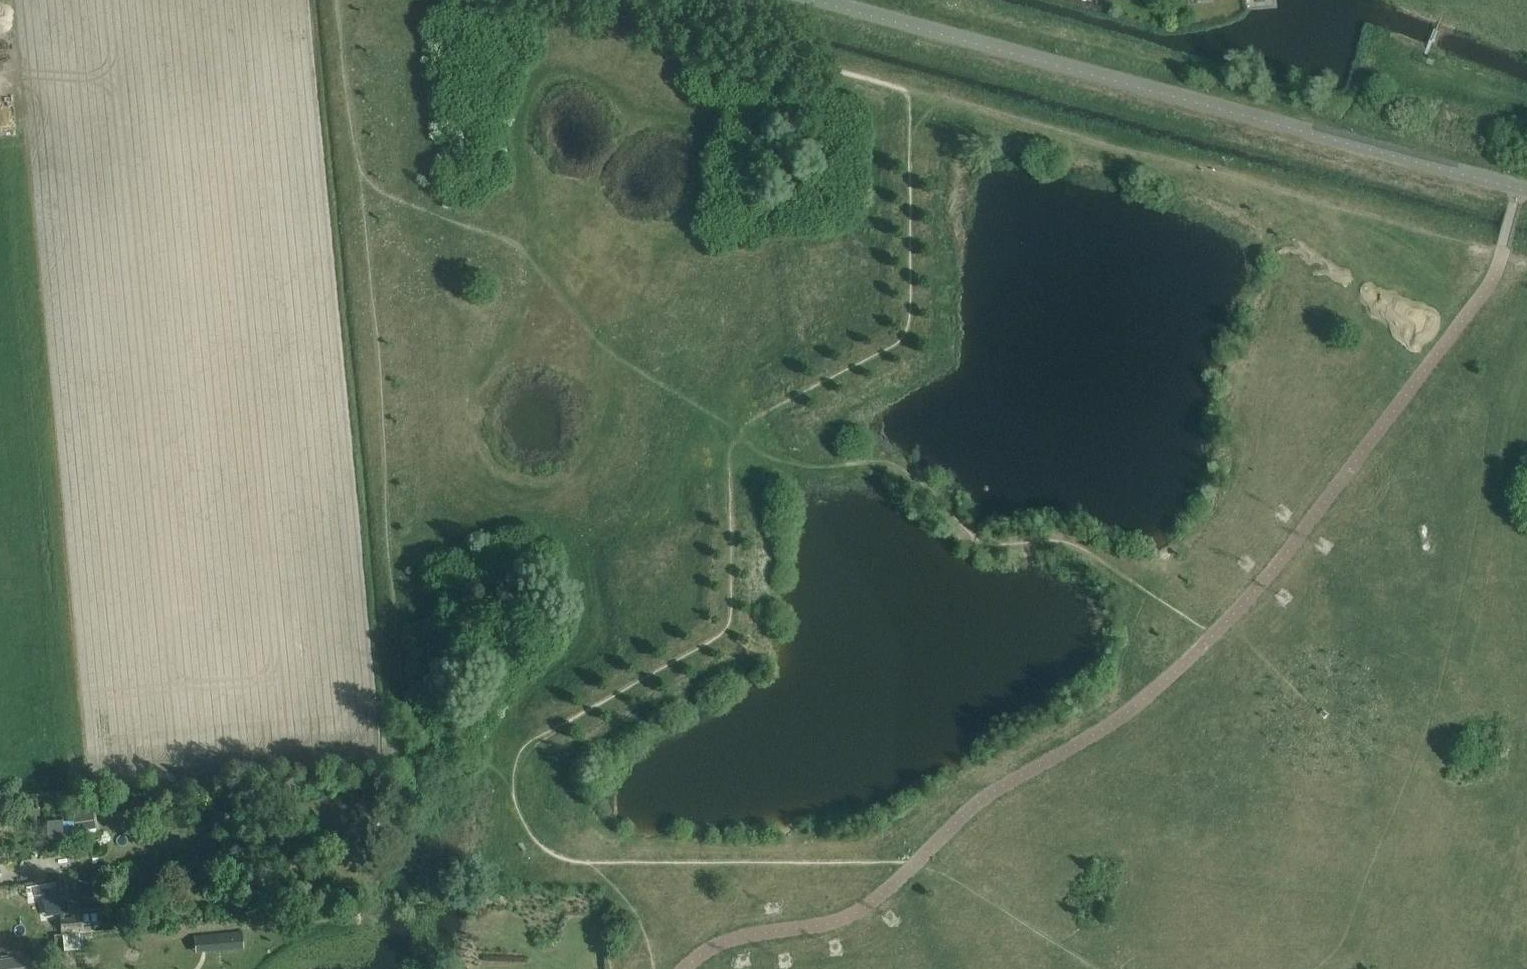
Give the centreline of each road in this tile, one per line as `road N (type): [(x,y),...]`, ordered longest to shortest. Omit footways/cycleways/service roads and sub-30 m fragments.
road 1 (track): [(562,0),(905,92)]

